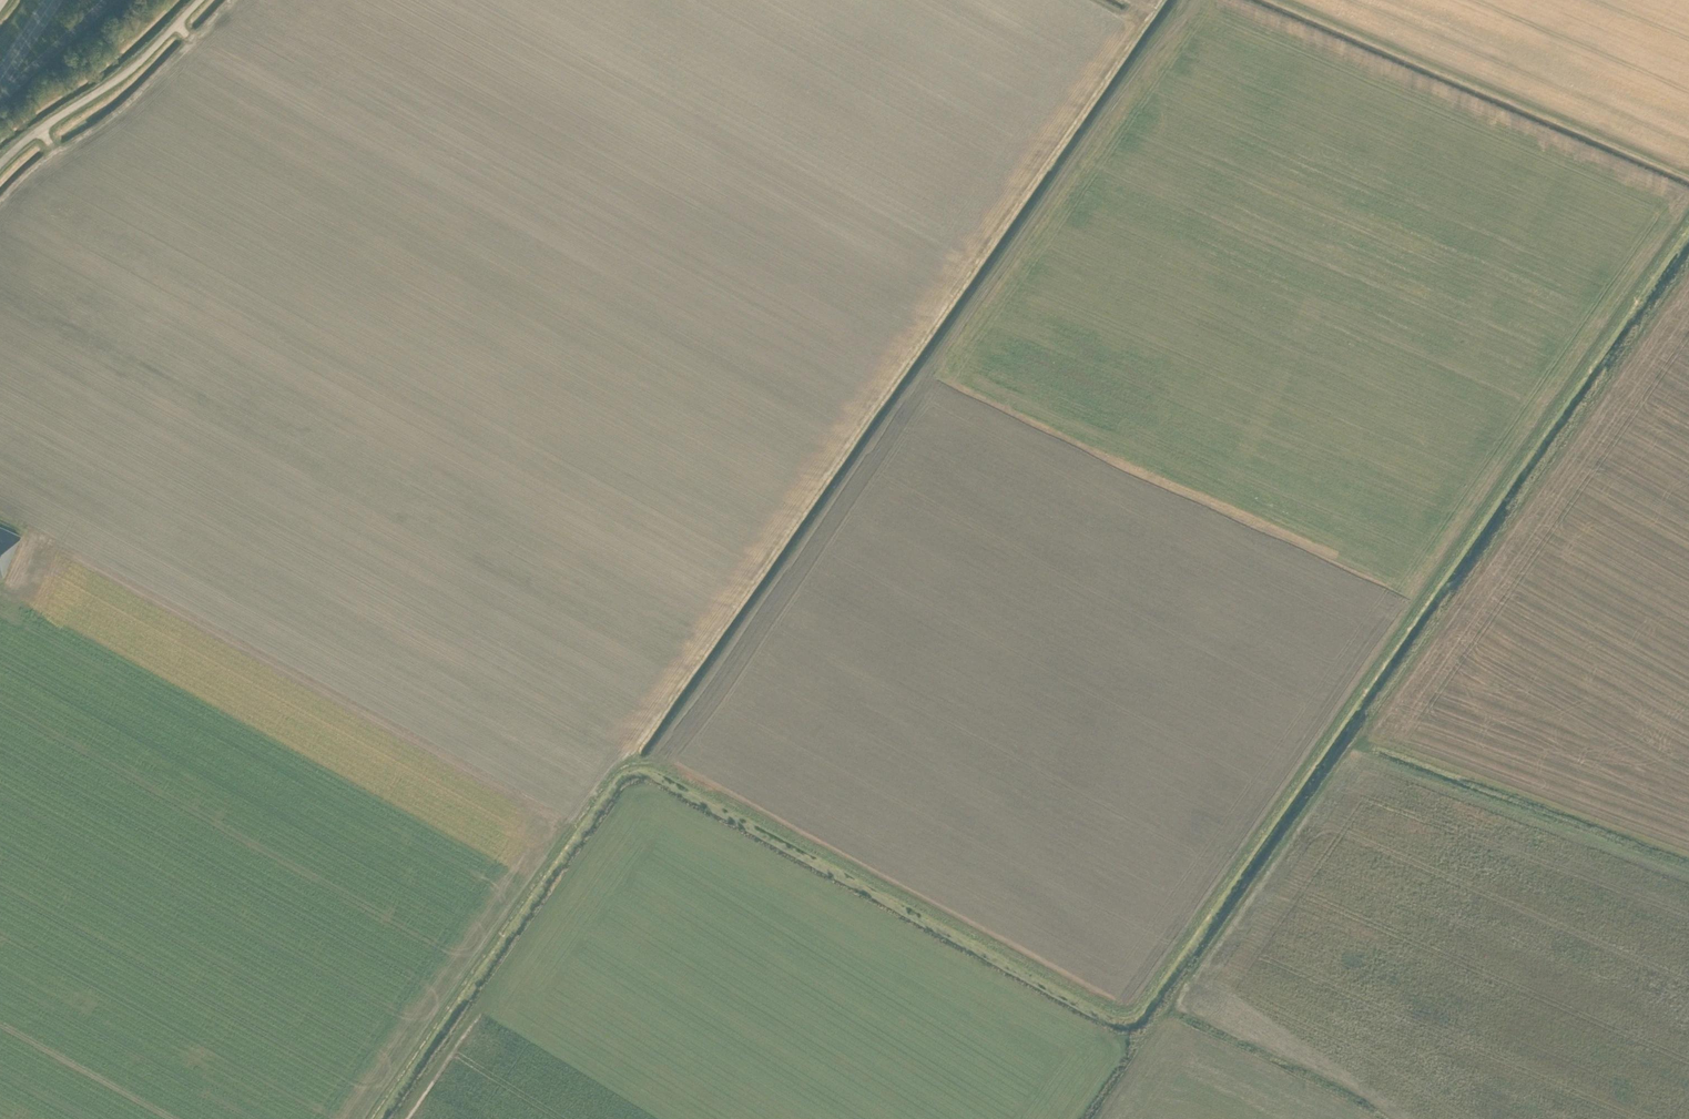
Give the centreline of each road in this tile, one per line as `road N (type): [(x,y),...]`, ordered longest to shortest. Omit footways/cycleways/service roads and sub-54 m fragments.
road 1 (unclassified): [(0,164),(131,69),(200,0)]

